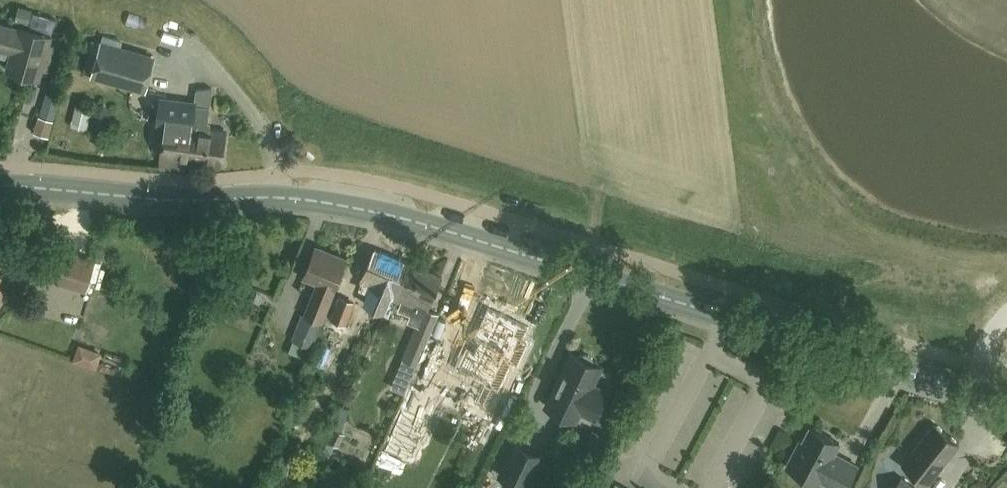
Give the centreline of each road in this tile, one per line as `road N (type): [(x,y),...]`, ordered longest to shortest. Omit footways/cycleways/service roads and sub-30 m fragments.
road 1 (secondary): [(0,186),(342,205),(1006,403)]

